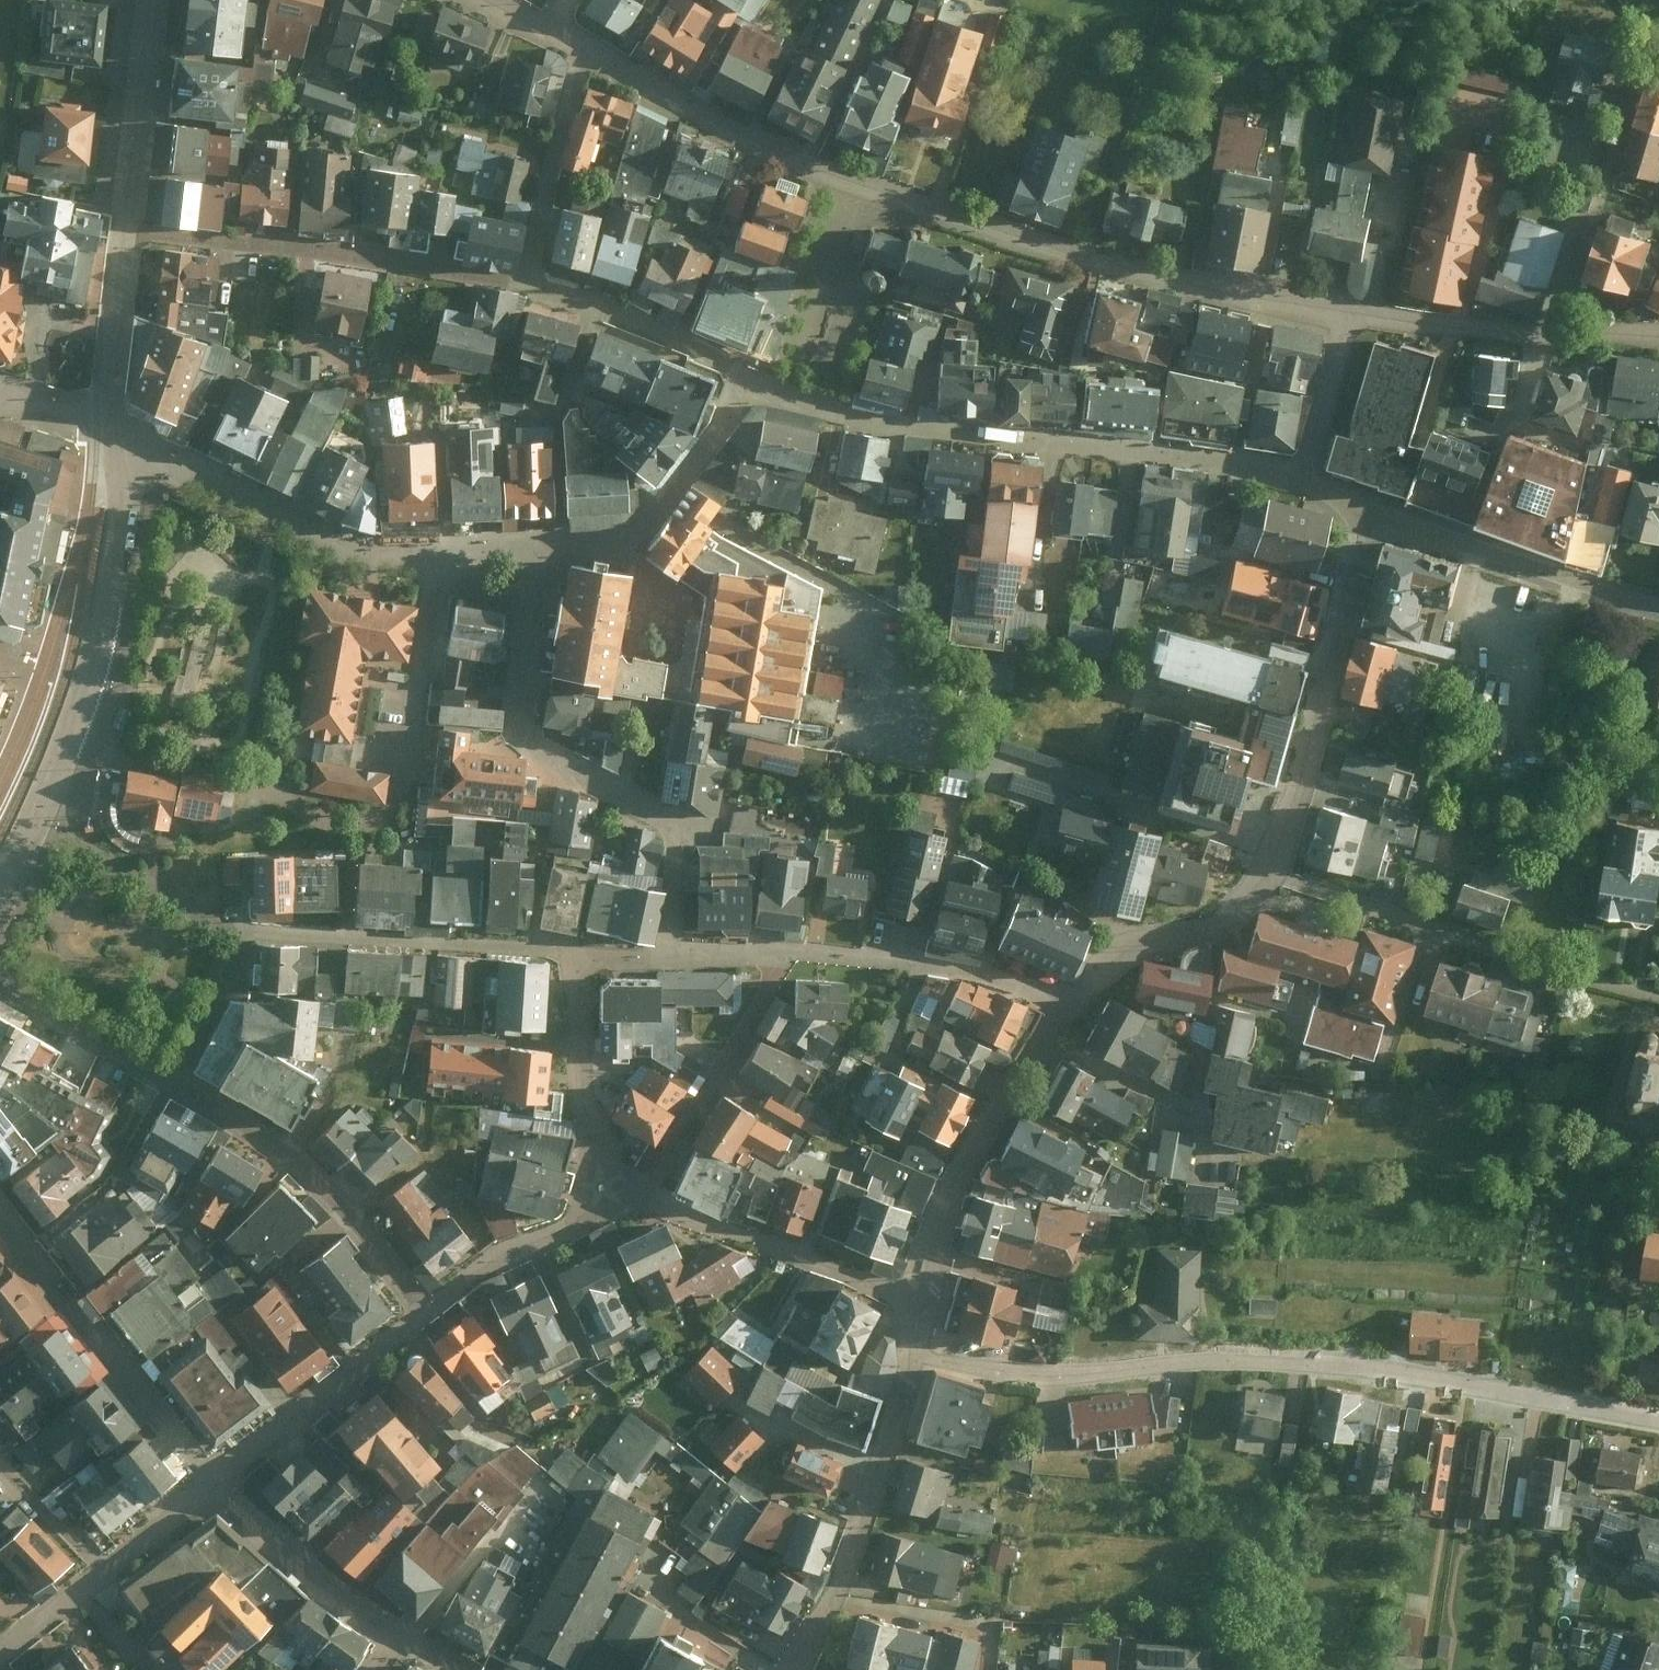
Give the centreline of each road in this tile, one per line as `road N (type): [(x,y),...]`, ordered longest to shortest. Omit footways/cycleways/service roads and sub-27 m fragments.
road 1 (residential): [(582,46),(843,184),(1088,258),(1348,313)]
road 2 (residential): [(911,1352),(1059,1373),(1243,1358),(1373,1367),(1658,1418)]
road 3 (residential): [(0,892),(69,736),(113,582),(115,377),(133,229)]
road 4 (residential): [(1071,1001),(1127,941),(1183,930),(1255,888),(1279,836),(1366,506)]
road 5 (residential): [(675,949),(675,821),(542,748),(523,726),(540,552)]
road 6 (residential): [(429,1315),(99,1575)]
road 7 (residential): [(526,282),(133,229)]
road 8 (residential): [(172,1082),(295,1160),(345,1206),(429,1315)]
road 9 (residential): [(787,1669),(853,1553),(911,1352)]
road 10 (residential): [(584,945),(246,927)]
road 11 (residential): [(918,1293),(939,1210),(1071,1001)]
road 12 (residential): [(918,1293),(611,1188)]
road 13 (residential): [(611,1188),(655,1177),(794,950)]
road 14 (residential): [(1348,313),(1658,332)]
road 15 (residential): [(1658,603),(1366,506)]
road 16 (residential): [(1071,1001),(976,968),(794,950)]
road 17 (residential): [(584,945),(593,1143),(611,1188)]
road 18 (residential): [(751,375),(632,318),(526,282)]
road 19 (residential): [(526,282),(582,46)]
road 20 (residential): [(1366,506),(1307,478),(1348,313)]
road 21 (residential): [(133,229),(160,0)]
road 22 (residential): [(611,1188),(580,1222),(480,1276),(429,1315)]
road 23 (residential): [(0,985),(172,1082)]
road 24 (residential): [(172,1082),(246,927)]
road 25 (residential): [(99,1575),(0,1470)]
road 26 (residential): [(99,1575),(0,1653)]

